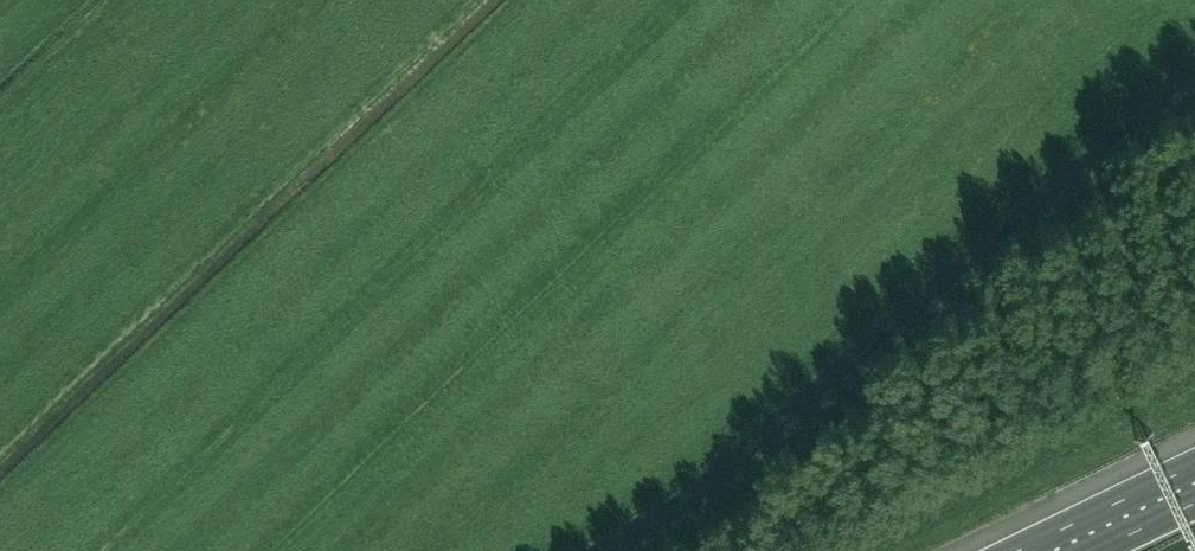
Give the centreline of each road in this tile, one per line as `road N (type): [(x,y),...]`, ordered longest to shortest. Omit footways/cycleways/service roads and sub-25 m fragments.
road 1 (motorway): [(1194,486),(1061,550)]

